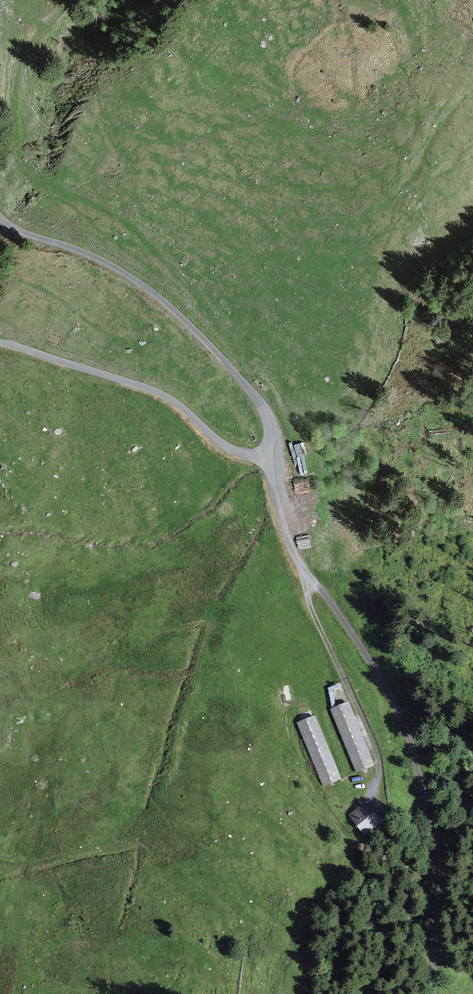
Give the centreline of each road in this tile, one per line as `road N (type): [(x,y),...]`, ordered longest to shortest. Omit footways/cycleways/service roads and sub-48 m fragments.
road 1 (track): [(303,568),(356,635),(404,721),(435,846),(433,993)]
road 2 (track): [(0,218),(147,289),(215,348),(264,408),(274,434),(268,456)]
road 3 (track): [(268,456),(230,449),(153,392),(0,341)]
road 4 (track): [(303,568),(307,600),(377,753),(375,800)]

